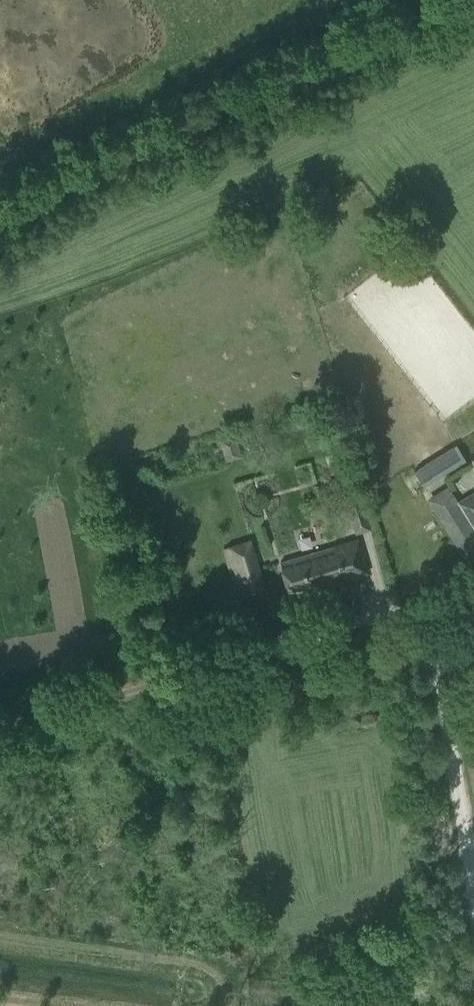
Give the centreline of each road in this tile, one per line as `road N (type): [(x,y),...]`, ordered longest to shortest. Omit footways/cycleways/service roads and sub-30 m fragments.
road 1 (track): [(473,901),(441,696),(408,609),(0,731)]

